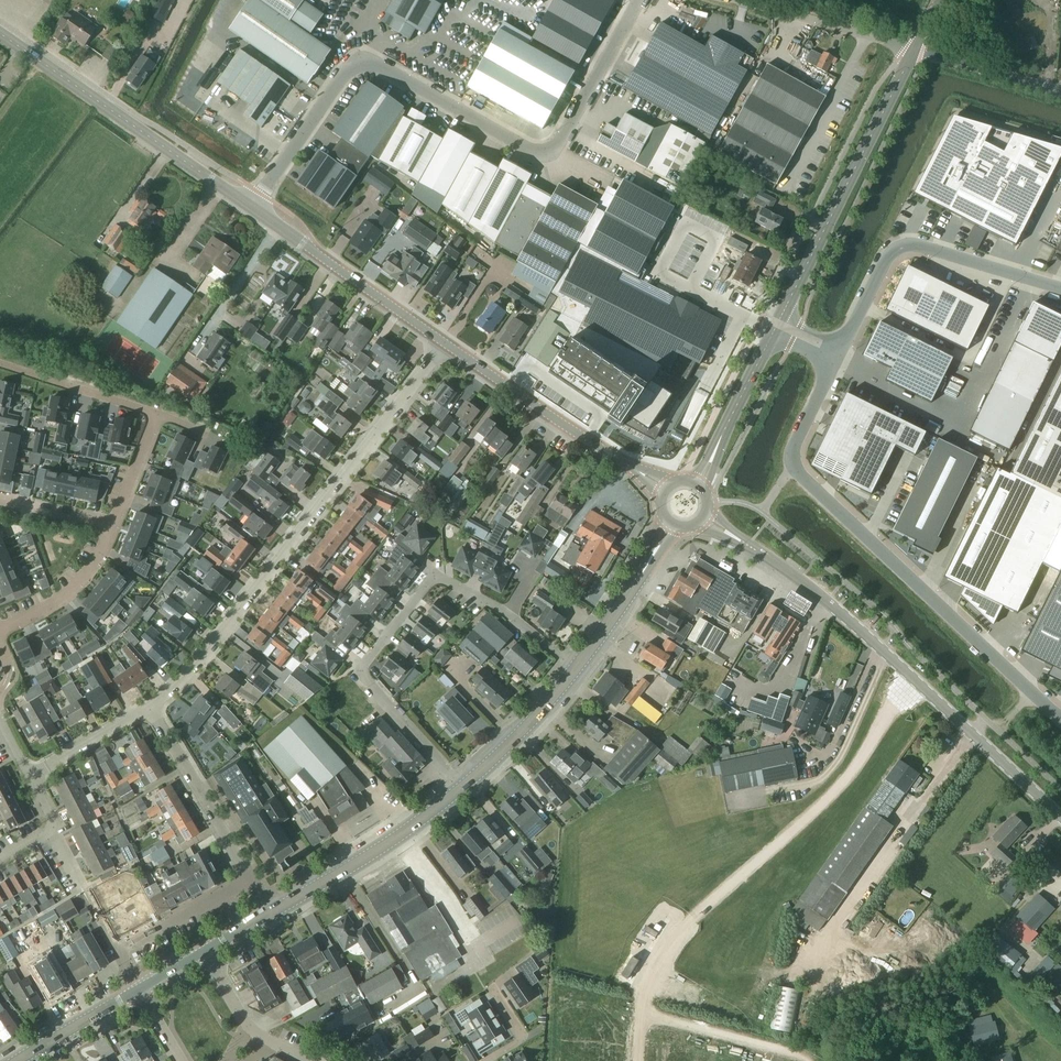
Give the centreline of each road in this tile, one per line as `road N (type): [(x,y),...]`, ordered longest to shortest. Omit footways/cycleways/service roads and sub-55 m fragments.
road 1 (unclassified): [(251,207),(358,62),(374,64),(534,152),(550,152),(639,0)]
road 2 (residential): [(153,710),(203,658),(444,344)]
road 3 (residential): [(575,669),(502,608),(436,575),(358,670),(461,790)]
road 4 (residential): [(918,684),(815,812),(666,939),(647,967),(641,1013)]
road 5 (unclassified): [(792,467),(1060,721)]
road 6 (tertiary): [(775,328),(914,48)]
road 7 (secondary): [(251,207),(0,34)]
road 8 (unclassified): [(1060,289),(903,246),(894,249),(837,357)]
road 9 (secondary): [(918,684),(810,588),(703,518)]
road 10 (secondary): [(665,489),(444,344)]
road 11 (secondary): [(444,344),(251,207)]
road 12 (tertiary): [(271,914),(461,790)]
road 13 (secondary): [(1060,818),(918,684)]
road 14 (residential): [(140,990),(119,948),(249,877)]
road 15 (residential): [(249,877),(153,710)]
road 16 (unclassified): [(914,48),(738,0)]
road 17 (residential): [(810,1060),(641,1013)]
road 18 (tertiary): [(699,486),(775,328)]
road 19 (tertiary): [(575,669),(670,524)]
road 20 (residential): [(161,415),(0,366)]
road 21 (tertiary): [(461,790),(575,669)]
road 22 (residential): [(0,629),(63,598),(89,573),(116,523)]
road 23 (residential): [(306,1060),(256,1035),(206,951)]
road 24 (unclassified): [(1060,93),(914,48)]
road 25 (tertiary): [(15,1060),(140,990)]
road 26 (residential): [(30,776),(153,710)]
road 27 (unclassified): [(837,357),(791,452),(792,467)]

